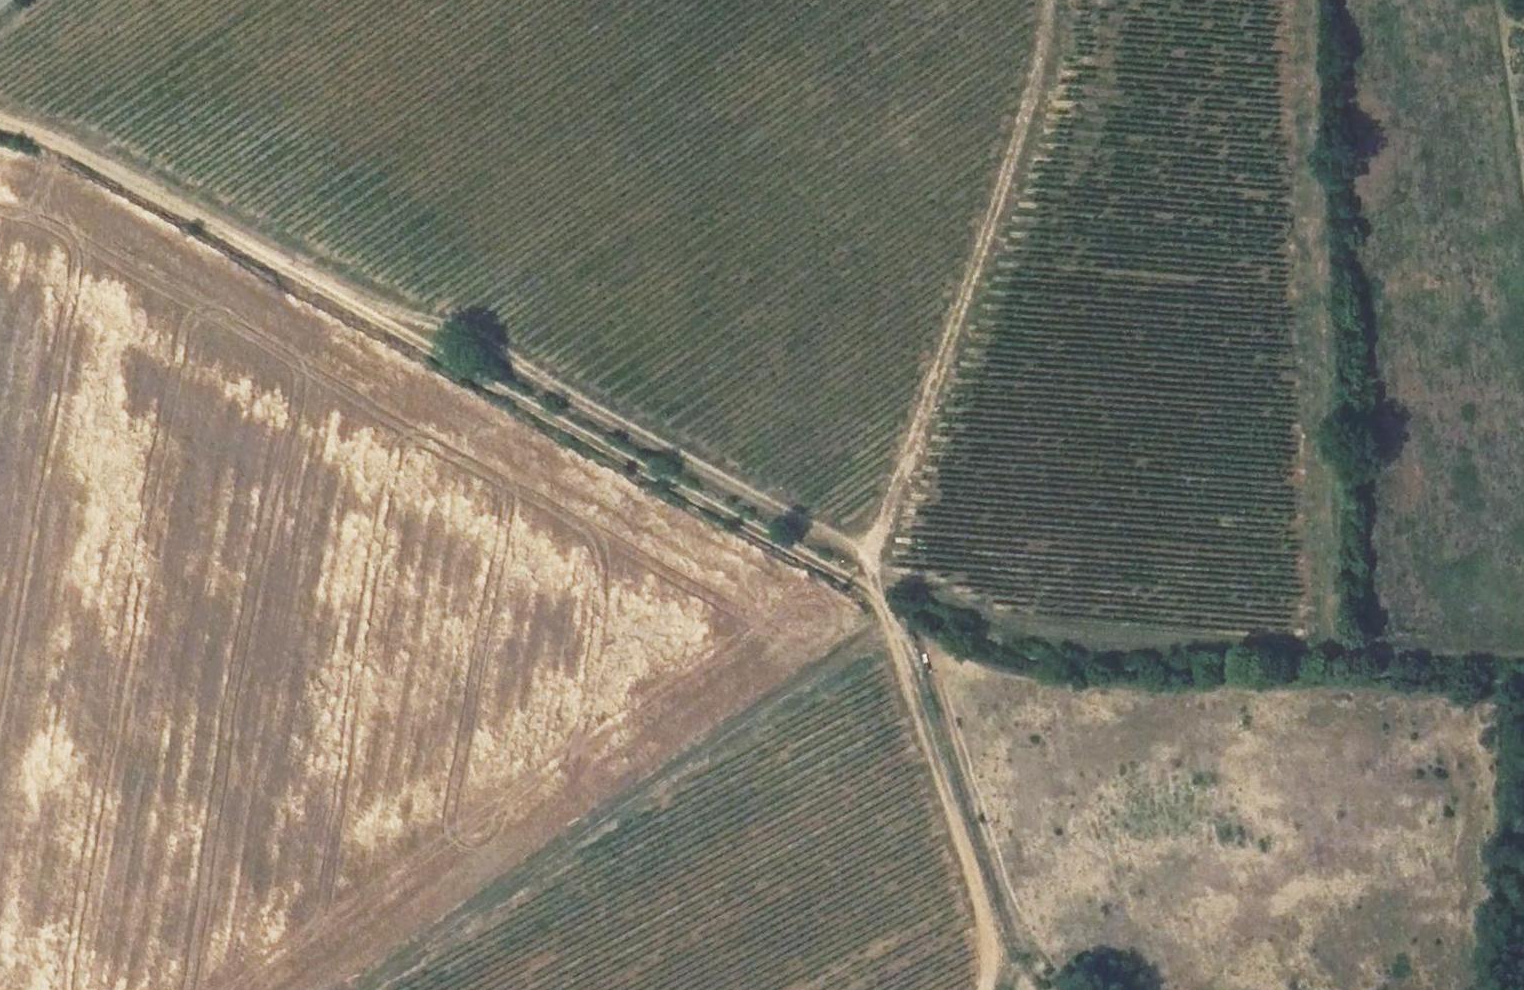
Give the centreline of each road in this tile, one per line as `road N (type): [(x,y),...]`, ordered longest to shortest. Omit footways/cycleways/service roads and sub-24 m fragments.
road 1 (track): [(857,582),(916,456),(968,268),(1029,99),(1044,24),(1040,0)]
road 2 (track): [(879,594),(978,893),(990,945),(986,989)]

